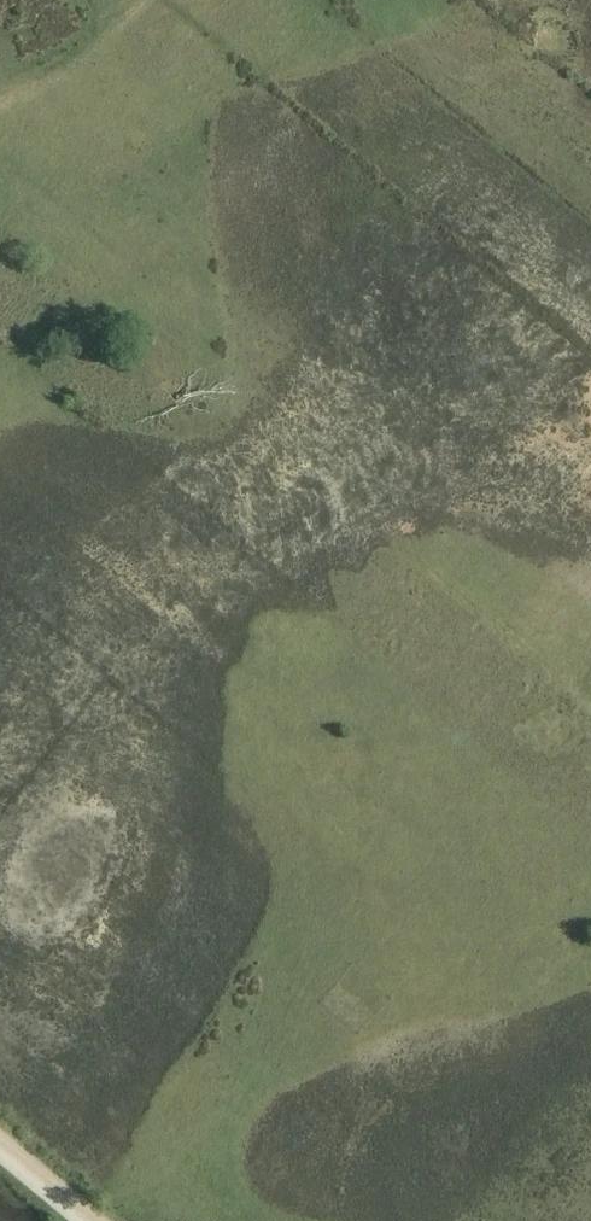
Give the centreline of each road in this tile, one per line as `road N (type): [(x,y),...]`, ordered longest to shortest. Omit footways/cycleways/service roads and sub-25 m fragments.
road 1 (track): [(96,1220),(0,1141)]

